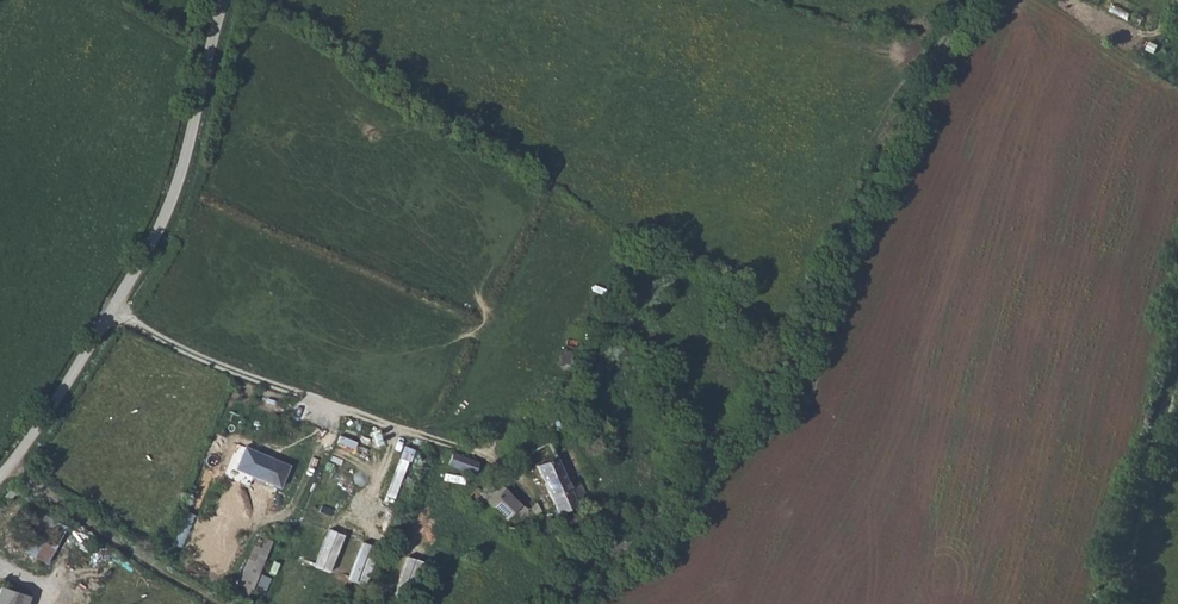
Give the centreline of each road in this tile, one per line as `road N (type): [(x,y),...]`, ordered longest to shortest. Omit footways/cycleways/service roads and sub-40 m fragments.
road 1 (unclassified): [(0,478),(154,239),(176,192),(226,0)]
road 2 (track): [(110,313),(245,380),(523,471)]
road 3 (track): [(14,465),(92,527),(219,603)]
road 4 (track): [(1177,377),(1105,603)]

